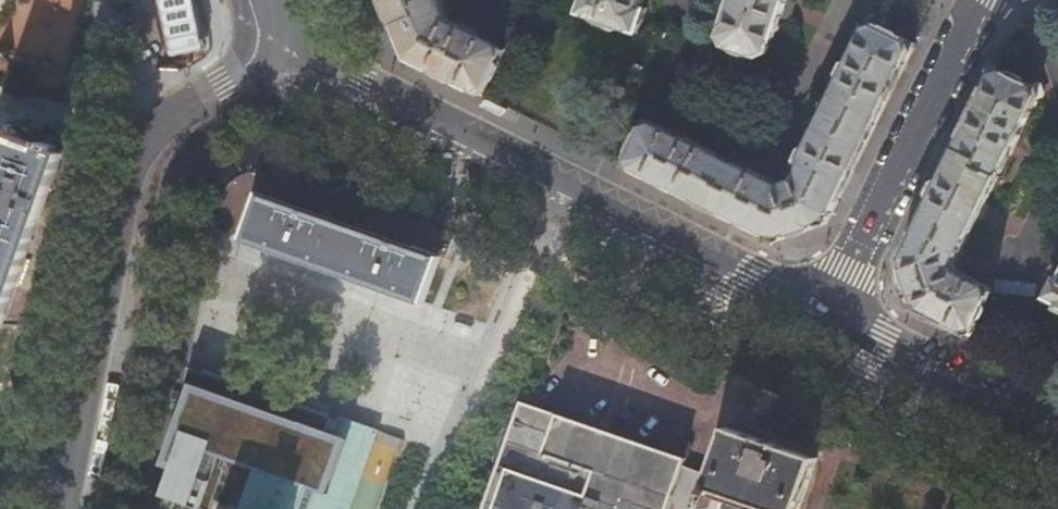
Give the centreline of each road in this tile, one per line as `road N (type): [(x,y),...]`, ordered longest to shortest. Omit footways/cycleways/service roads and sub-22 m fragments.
road 1 (residential): [(826,314),(285,44)]
road 2 (tertiary): [(61,508),(128,171),(167,118),(285,44)]
road 3 (residential): [(978,0),(826,314)]
road 4 (residential): [(1057,432),(826,314)]

